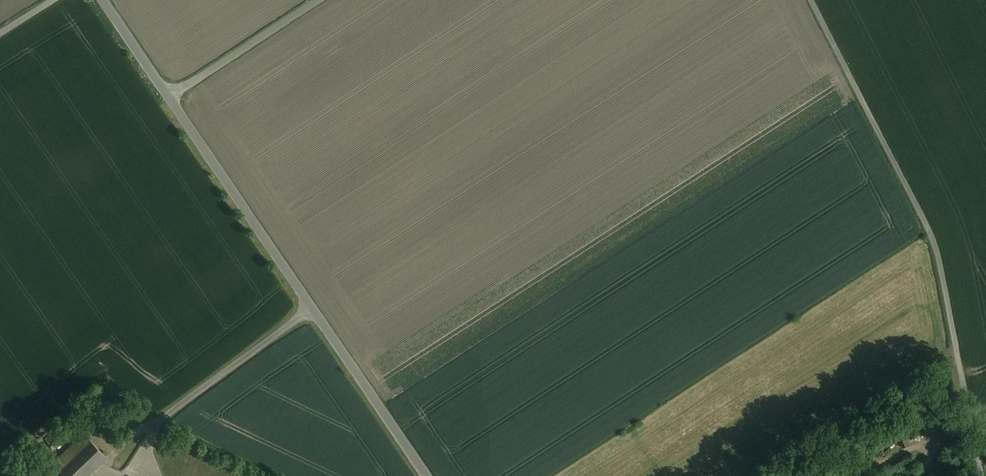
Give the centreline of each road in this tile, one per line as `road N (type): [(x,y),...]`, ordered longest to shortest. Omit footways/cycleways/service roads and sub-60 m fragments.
road 1 (unclassified): [(811,0),(935,242),(980,475)]
road 2 (unclassified): [(426,475),(169,98)]
road 3 (unclassified): [(169,98),(319,0)]

